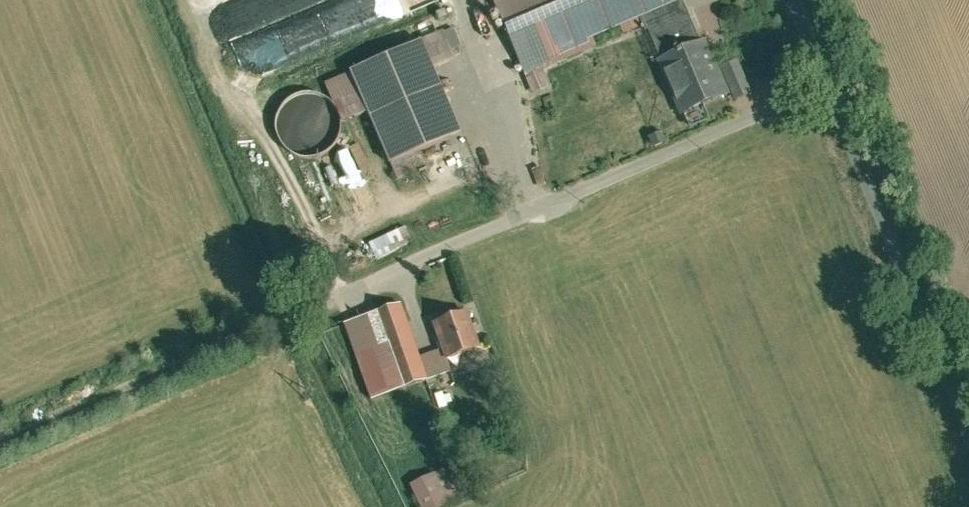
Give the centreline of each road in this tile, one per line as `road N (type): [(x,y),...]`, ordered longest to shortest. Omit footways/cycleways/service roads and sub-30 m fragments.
road 1 (track): [(0,445),(831,87)]
road 2 (unclassified): [(968,424),(795,0)]

